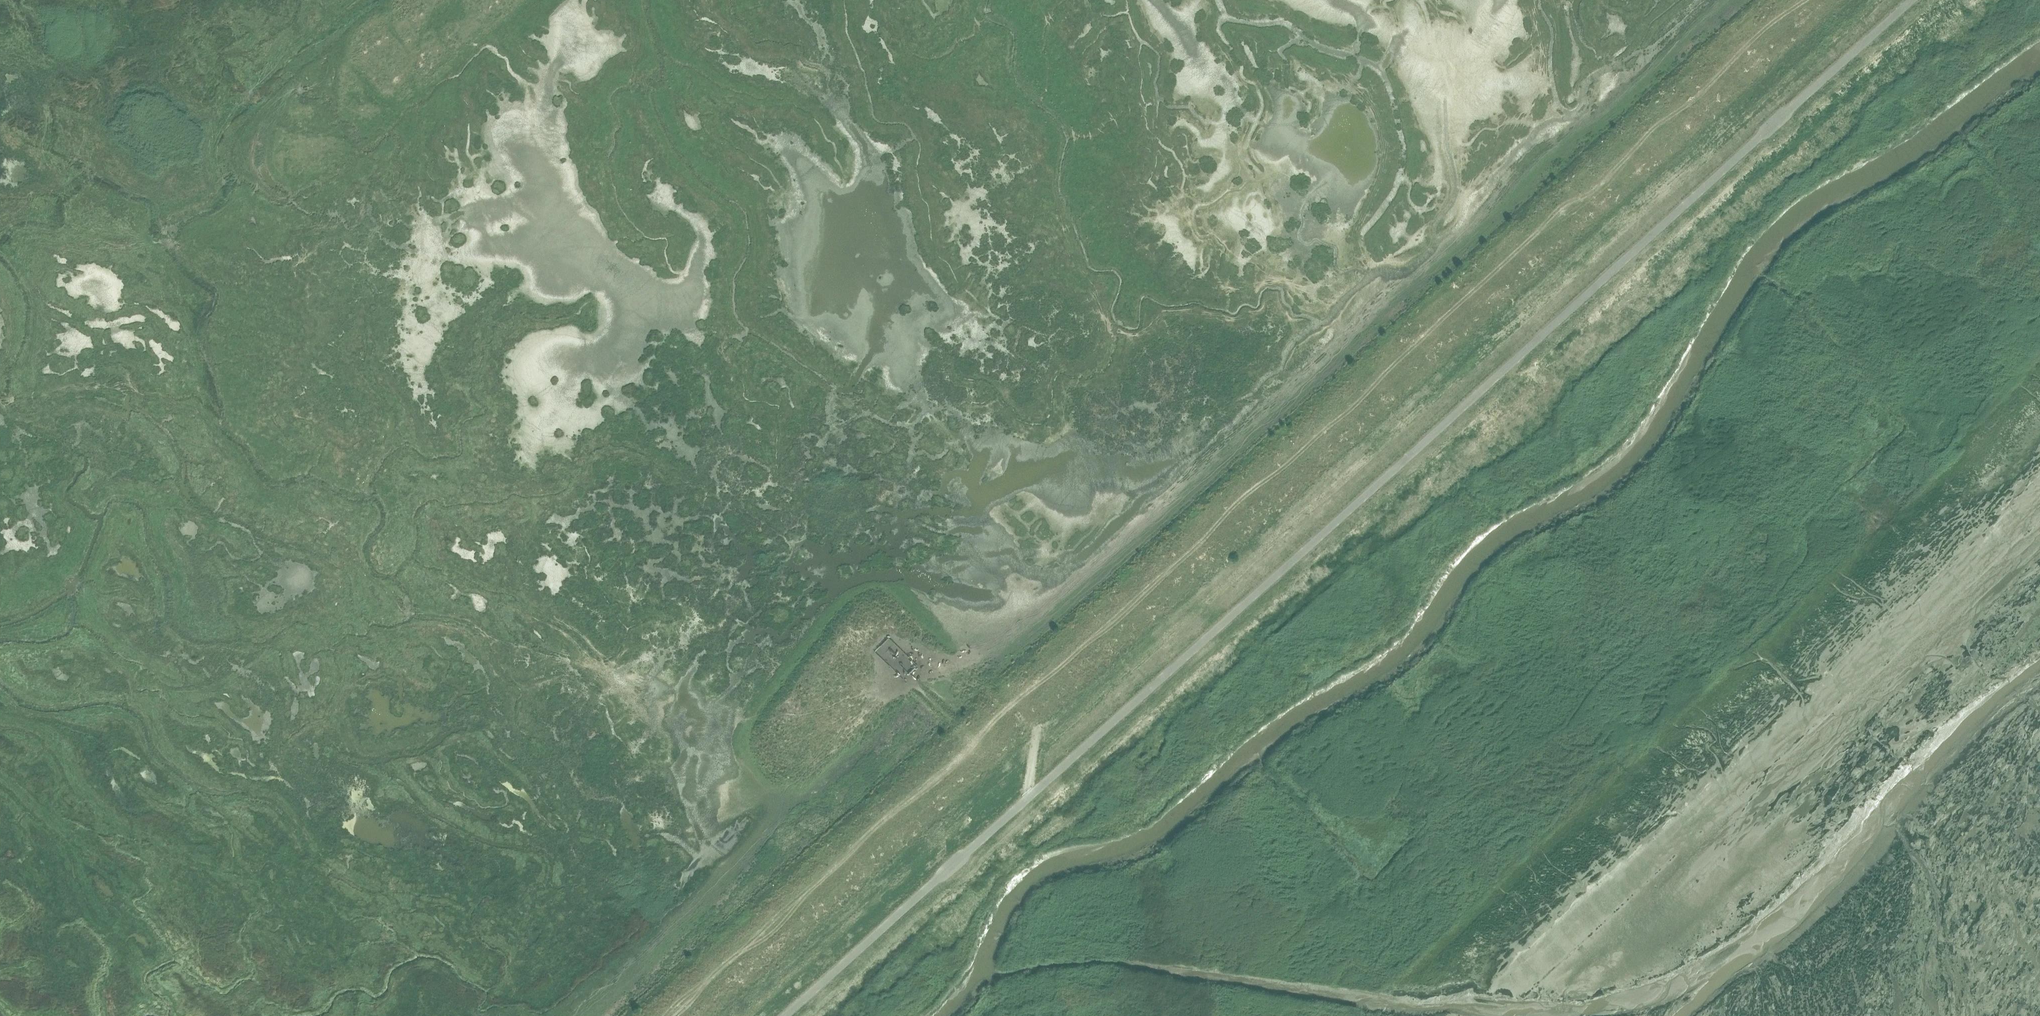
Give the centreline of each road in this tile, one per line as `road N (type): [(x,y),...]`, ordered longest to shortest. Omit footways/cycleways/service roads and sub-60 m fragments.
road 1 (track): [(650,1015),(1776,0)]

